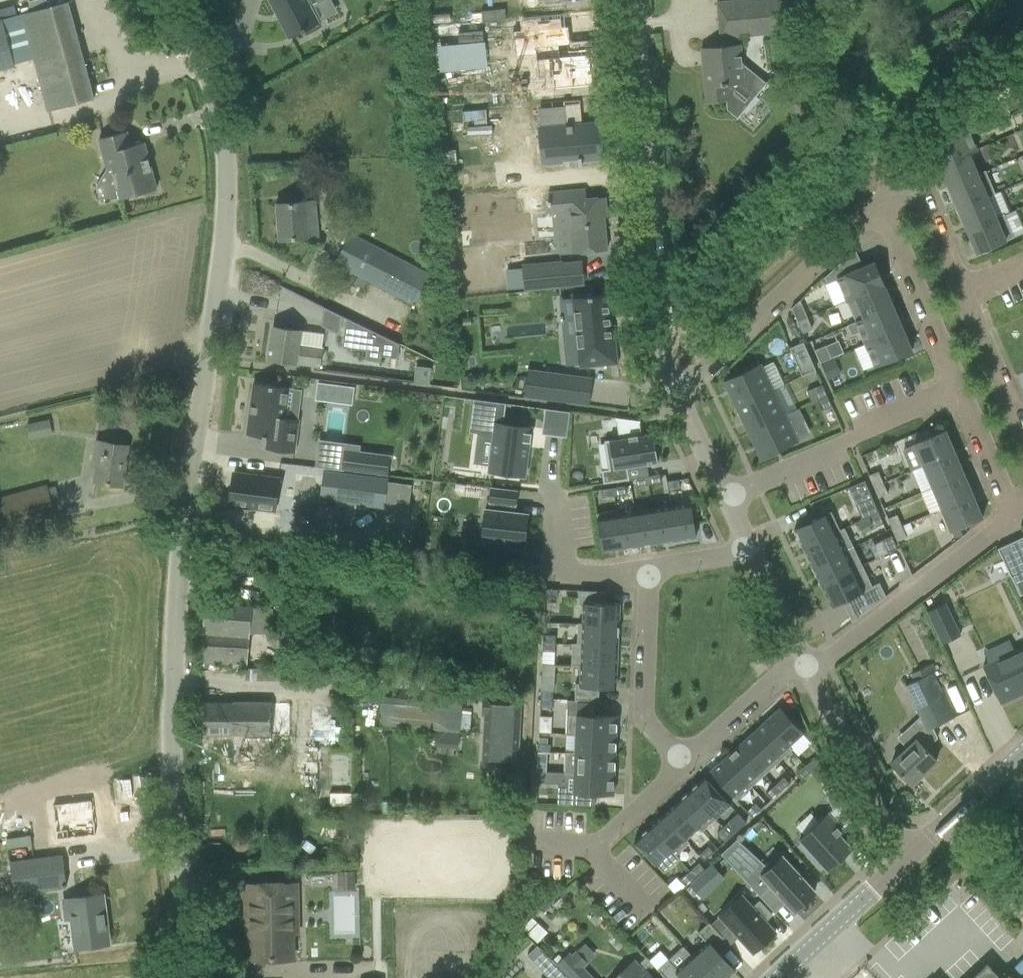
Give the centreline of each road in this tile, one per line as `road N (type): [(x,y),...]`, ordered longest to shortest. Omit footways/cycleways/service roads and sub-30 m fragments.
road 1 (unclassified): [(197,977),(179,857),(174,703),(192,471),(230,238),(233,171),(214,82),(157,0)]
road 2 (unclassified): [(675,391),(660,353),(628,0)]
road 3 (residential): [(1022,433),(918,184),(878,199)]
road 4 (residential): [(878,199),(675,391)]
road 5 (residential): [(802,666),(835,655),(1014,511)]
road 6 (residential): [(727,494),(957,387)]
road 7 (residential): [(903,860),(802,666)]
road 8 (residential): [(878,199),(957,387)]
road 9 (residential): [(647,572),(644,711),(683,759)]
road 10 (tertiary): [(776,977),(903,860)]
road 11 (residential): [(683,759),(802,666)]
road 12 (residential): [(957,387),(1014,511)]
road 13 (residential): [(591,848),(683,759)]
road 14 (residential): [(802,666),(751,549)]

